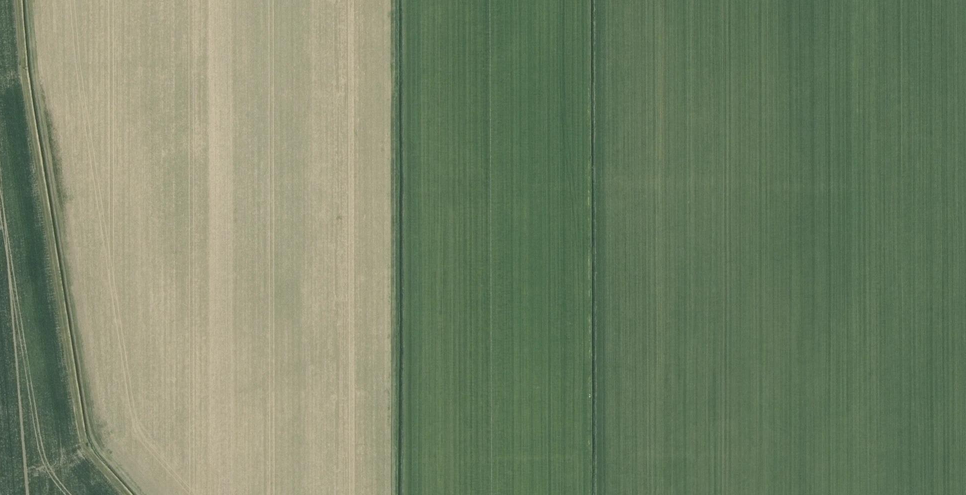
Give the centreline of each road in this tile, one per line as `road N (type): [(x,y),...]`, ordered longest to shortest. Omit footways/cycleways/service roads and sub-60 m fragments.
road 1 (track): [(589,494),(587,0)]
road 2 (track): [(408,494),(406,0)]

